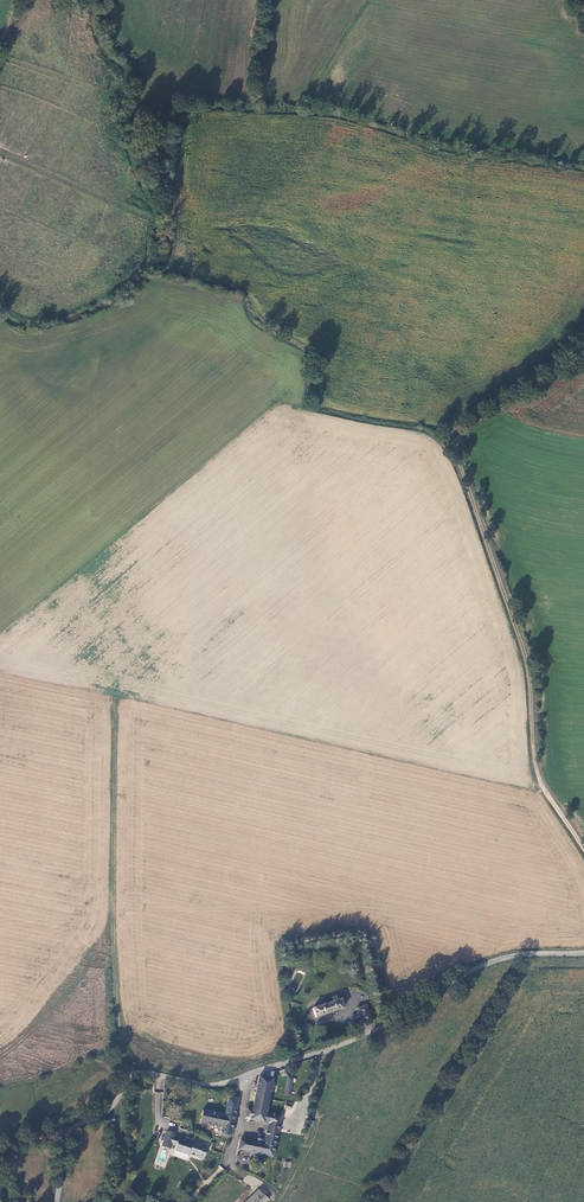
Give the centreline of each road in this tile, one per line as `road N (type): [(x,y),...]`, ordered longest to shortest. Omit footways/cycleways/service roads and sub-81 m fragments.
road 1 (unclassified): [(583,952),(520,954),(471,969),(355,1040),(214,1085),(128,1073),(114,1108),(68,1129),(56,1201)]
road 2 (track): [(583,850),(536,767),(525,655),(455,444),(566,362),(583,334)]
road 3 (track): [(0,153),(135,212)]

